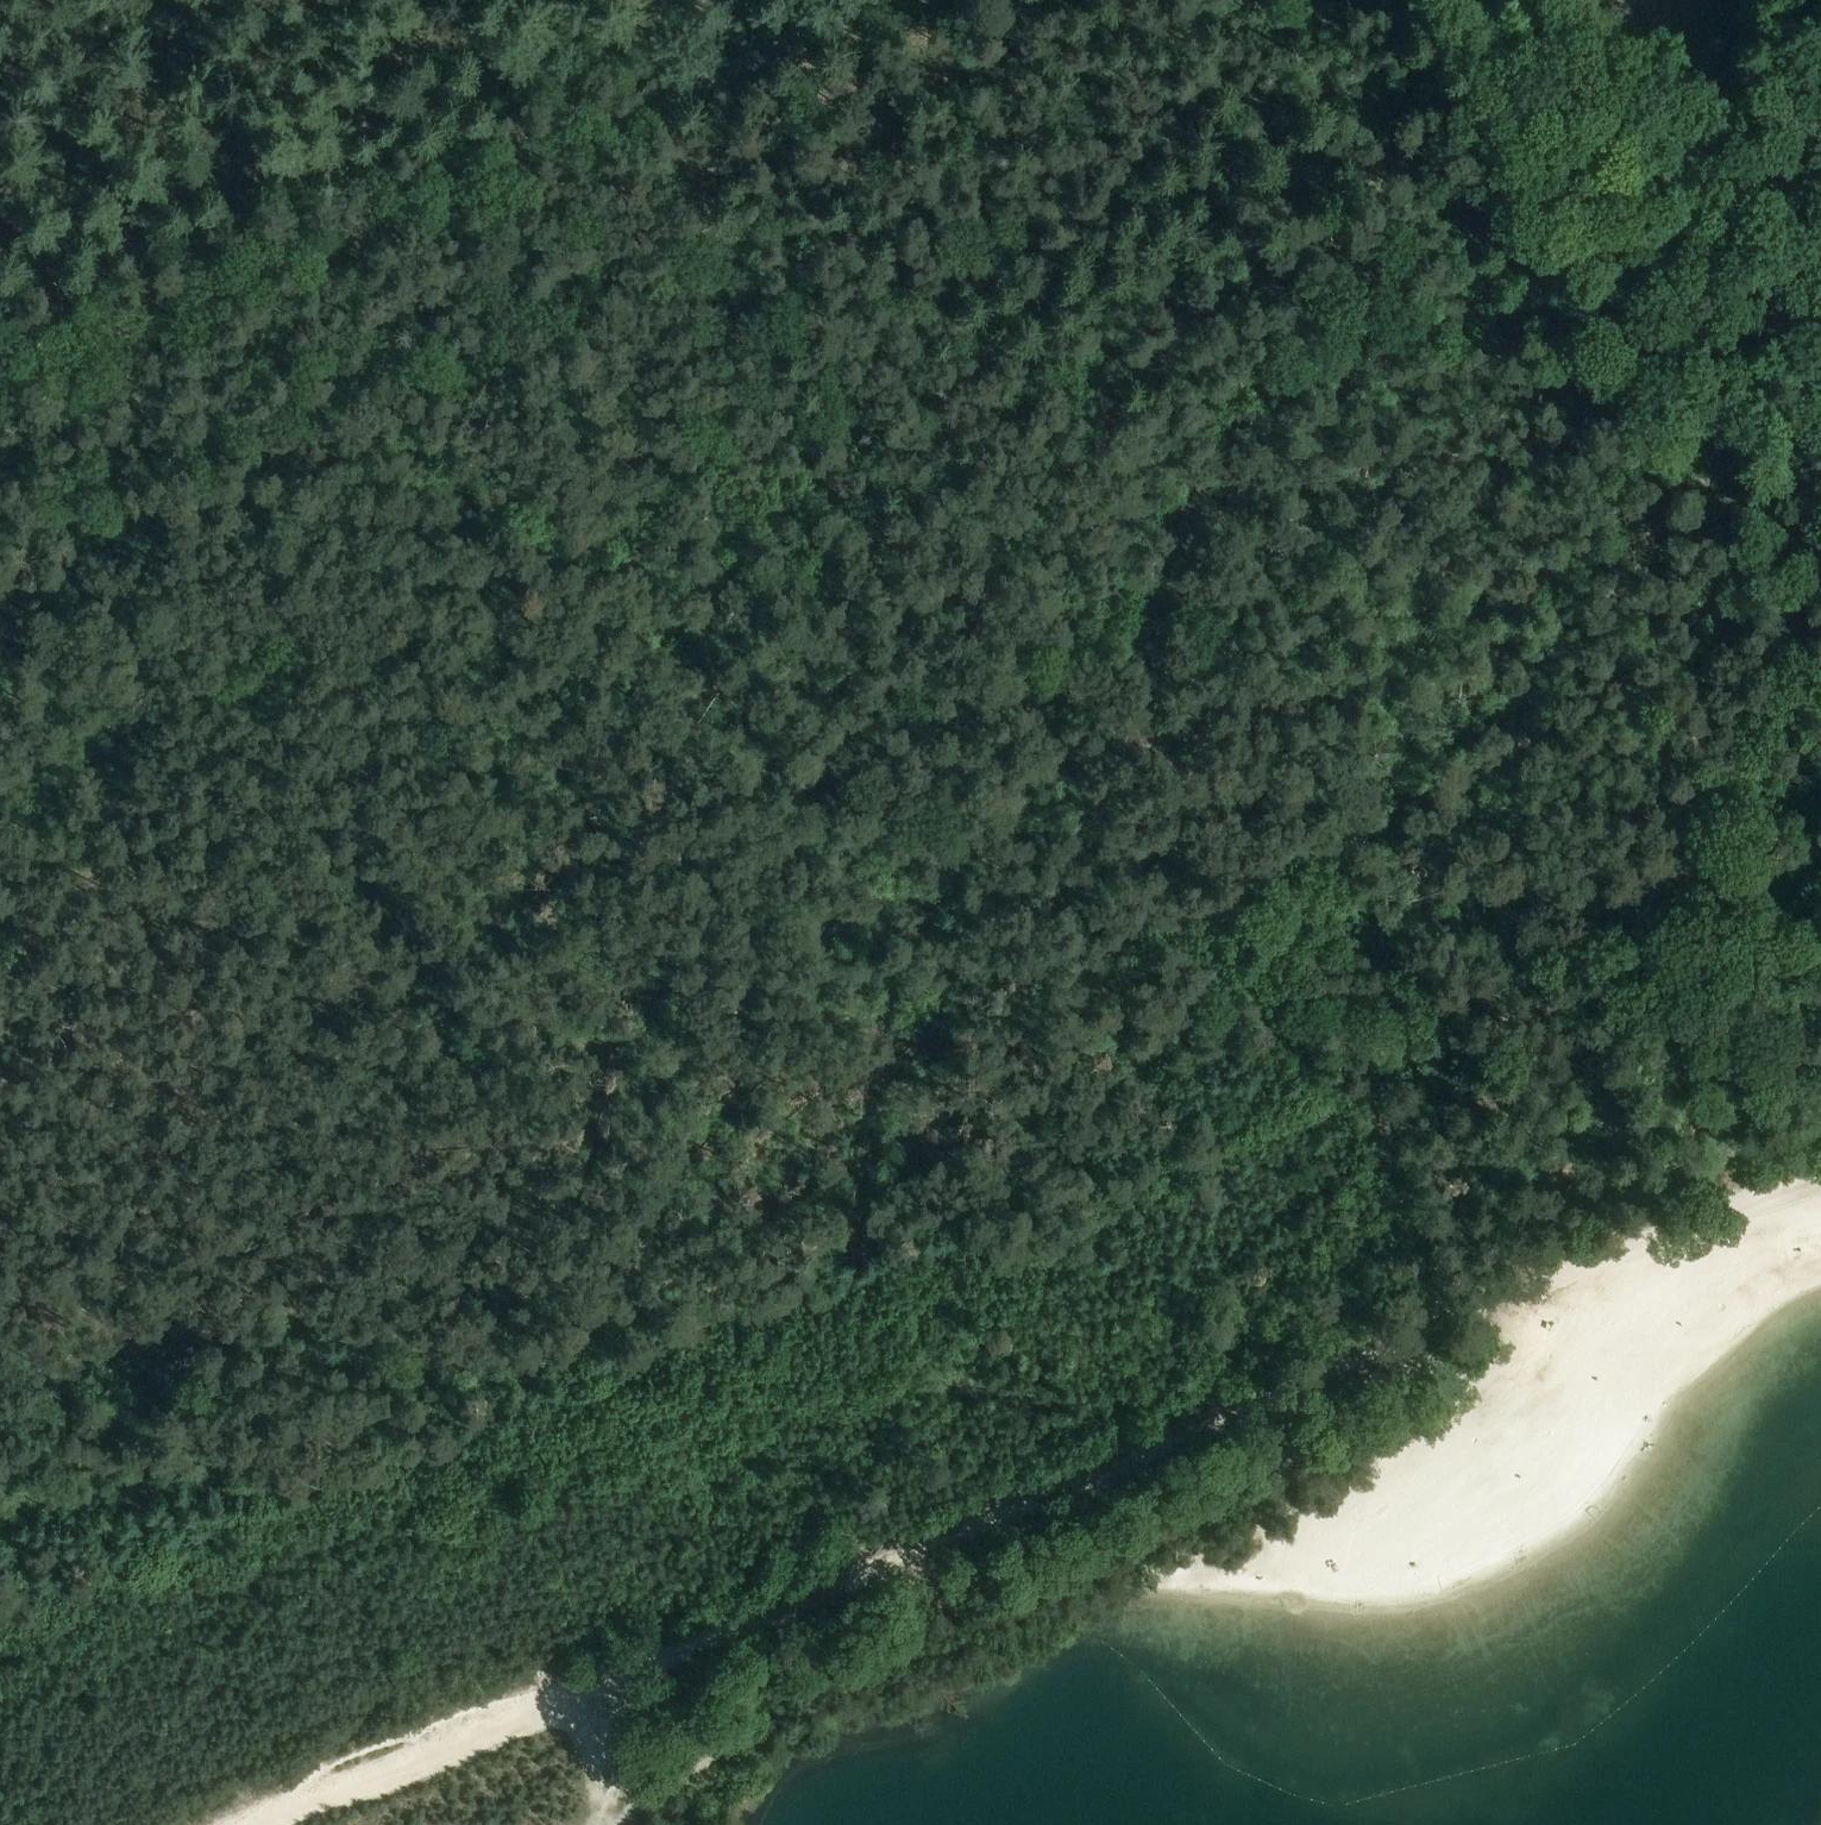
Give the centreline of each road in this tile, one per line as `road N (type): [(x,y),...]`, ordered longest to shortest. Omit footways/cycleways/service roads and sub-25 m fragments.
road 1 (track): [(640,0),(716,224),(731,359),(791,398),(800,439),(884,492),(1080,652),(1227,805),(1283,874),(1320,950),(1389,1140)]
road 2 (track): [(1101,1461),(256,1824)]
road 3 (track): [(1170,1429),(1433,1321)]
road 4 (track): [(1433,1321),(1425,1249),(1389,1140)]

